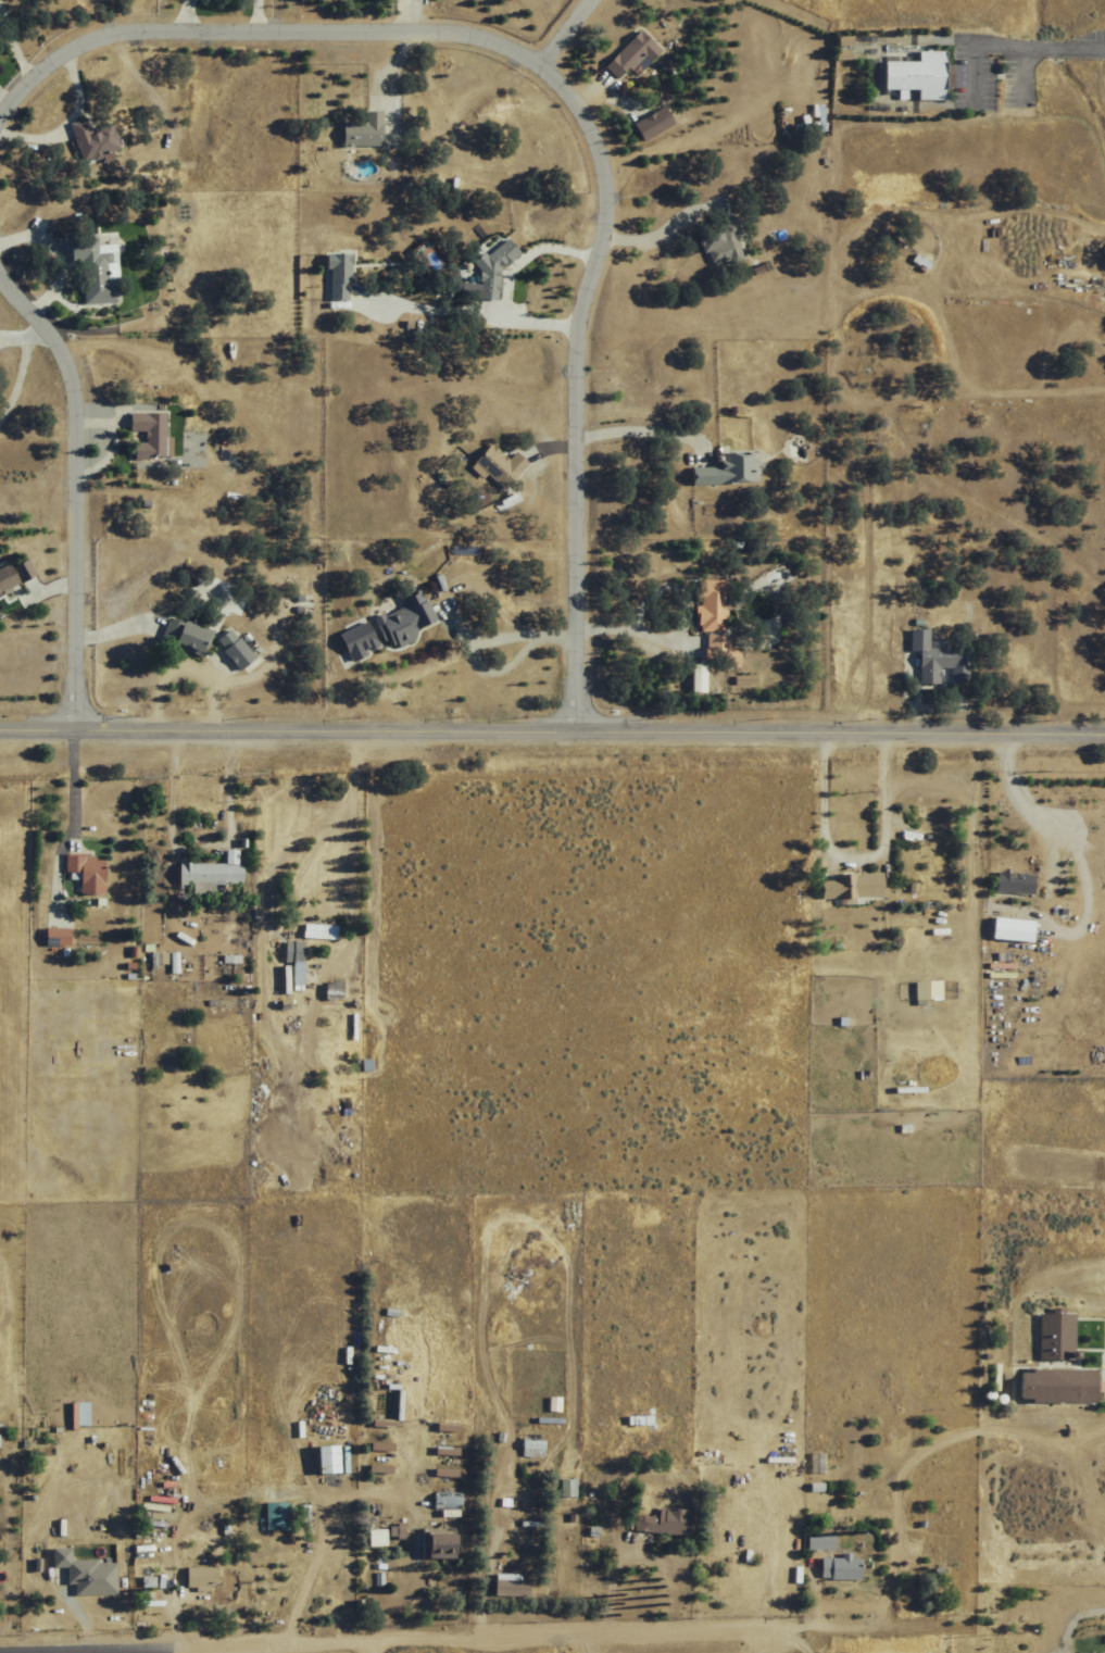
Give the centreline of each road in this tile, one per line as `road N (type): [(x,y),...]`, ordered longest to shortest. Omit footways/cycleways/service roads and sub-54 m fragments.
road 1 (residential): [(556,728),(564,326),(592,217),(577,135),(542,83),(460,36),(120,32),(36,67),(0,106)]
road 2 (tertiary): [(0,733),(556,728),(1104,736)]
road 3 (residential): [(0,1640),(813,1611)]
road 4 (residential): [(0,290),(42,334),(67,397),(64,734)]

